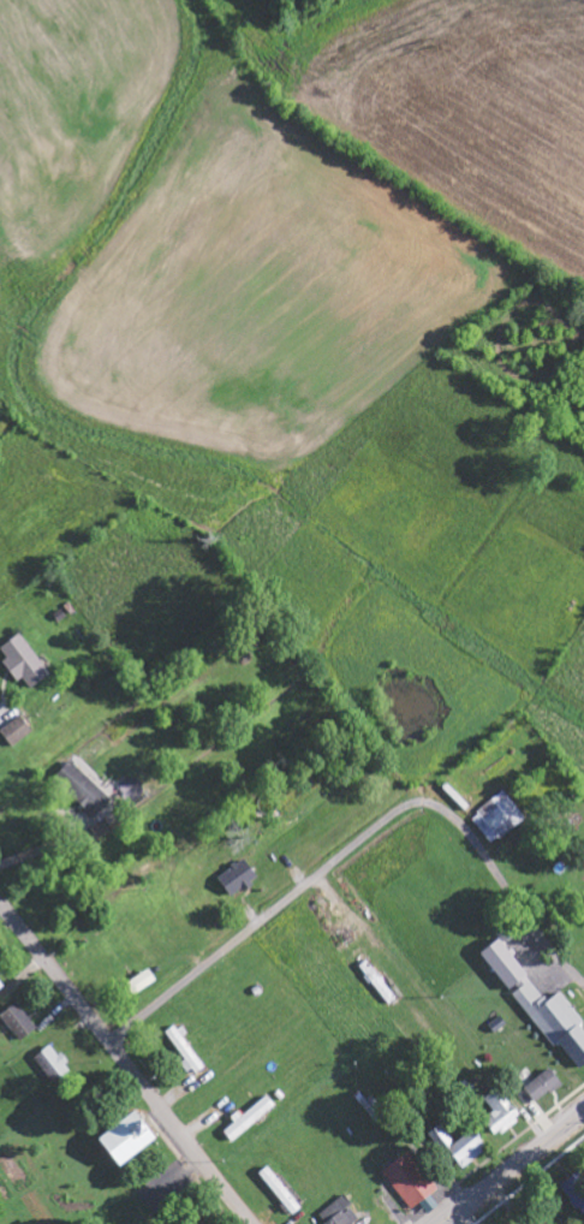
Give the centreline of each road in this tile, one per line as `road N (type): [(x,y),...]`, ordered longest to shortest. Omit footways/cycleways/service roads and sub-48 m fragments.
road 1 (residential): [(113,1044),(412,808),(457,821),(583,984)]
road 2 (residential): [(253,1223),(0,898)]
road 3 (secondary): [(440,1223),(583,1112)]

